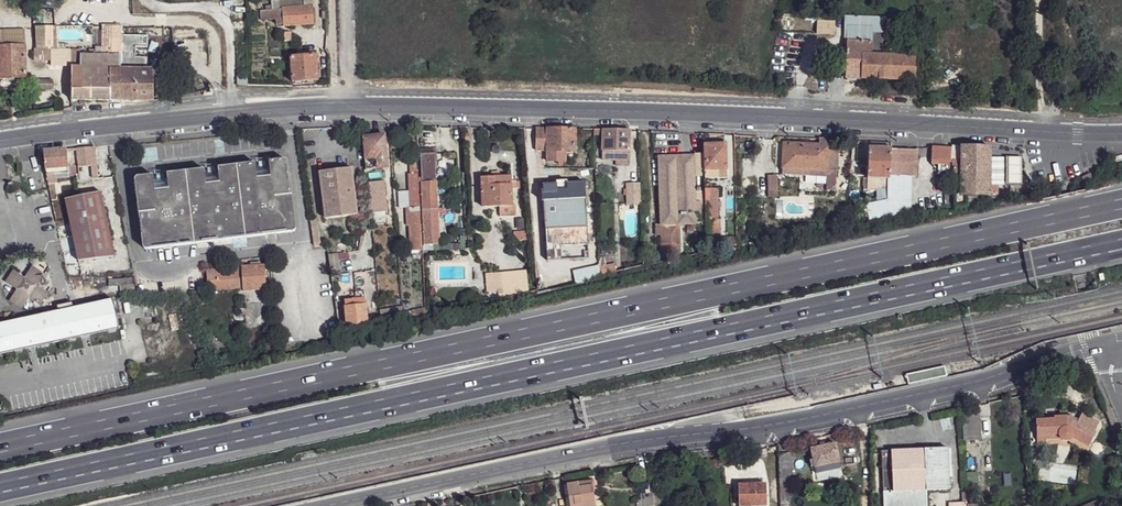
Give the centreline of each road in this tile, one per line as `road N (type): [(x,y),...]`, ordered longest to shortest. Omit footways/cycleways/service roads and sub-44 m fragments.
road 1 (motorway): [(1121,205),(0,449)]
road 2 (motorway): [(0,485),(887,290)]
road 3 (tertiary): [(1106,345),(868,411),(624,443),(336,505)]
road 4 (secondary): [(769,115),(350,105)]
road 5 (secondary): [(769,115),(1121,133)]
road 6 (motorway): [(887,290),(1121,239)]
road 7 (motorway): [(887,290),(1121,252)]
road 8 (secondary): [(231,111),(0,142)]
road 9 (residential): [(231,111),(225,20),(209,8),(160,8),(145,0)]
road 10 (track): [(1043,131),(1040,0)]

